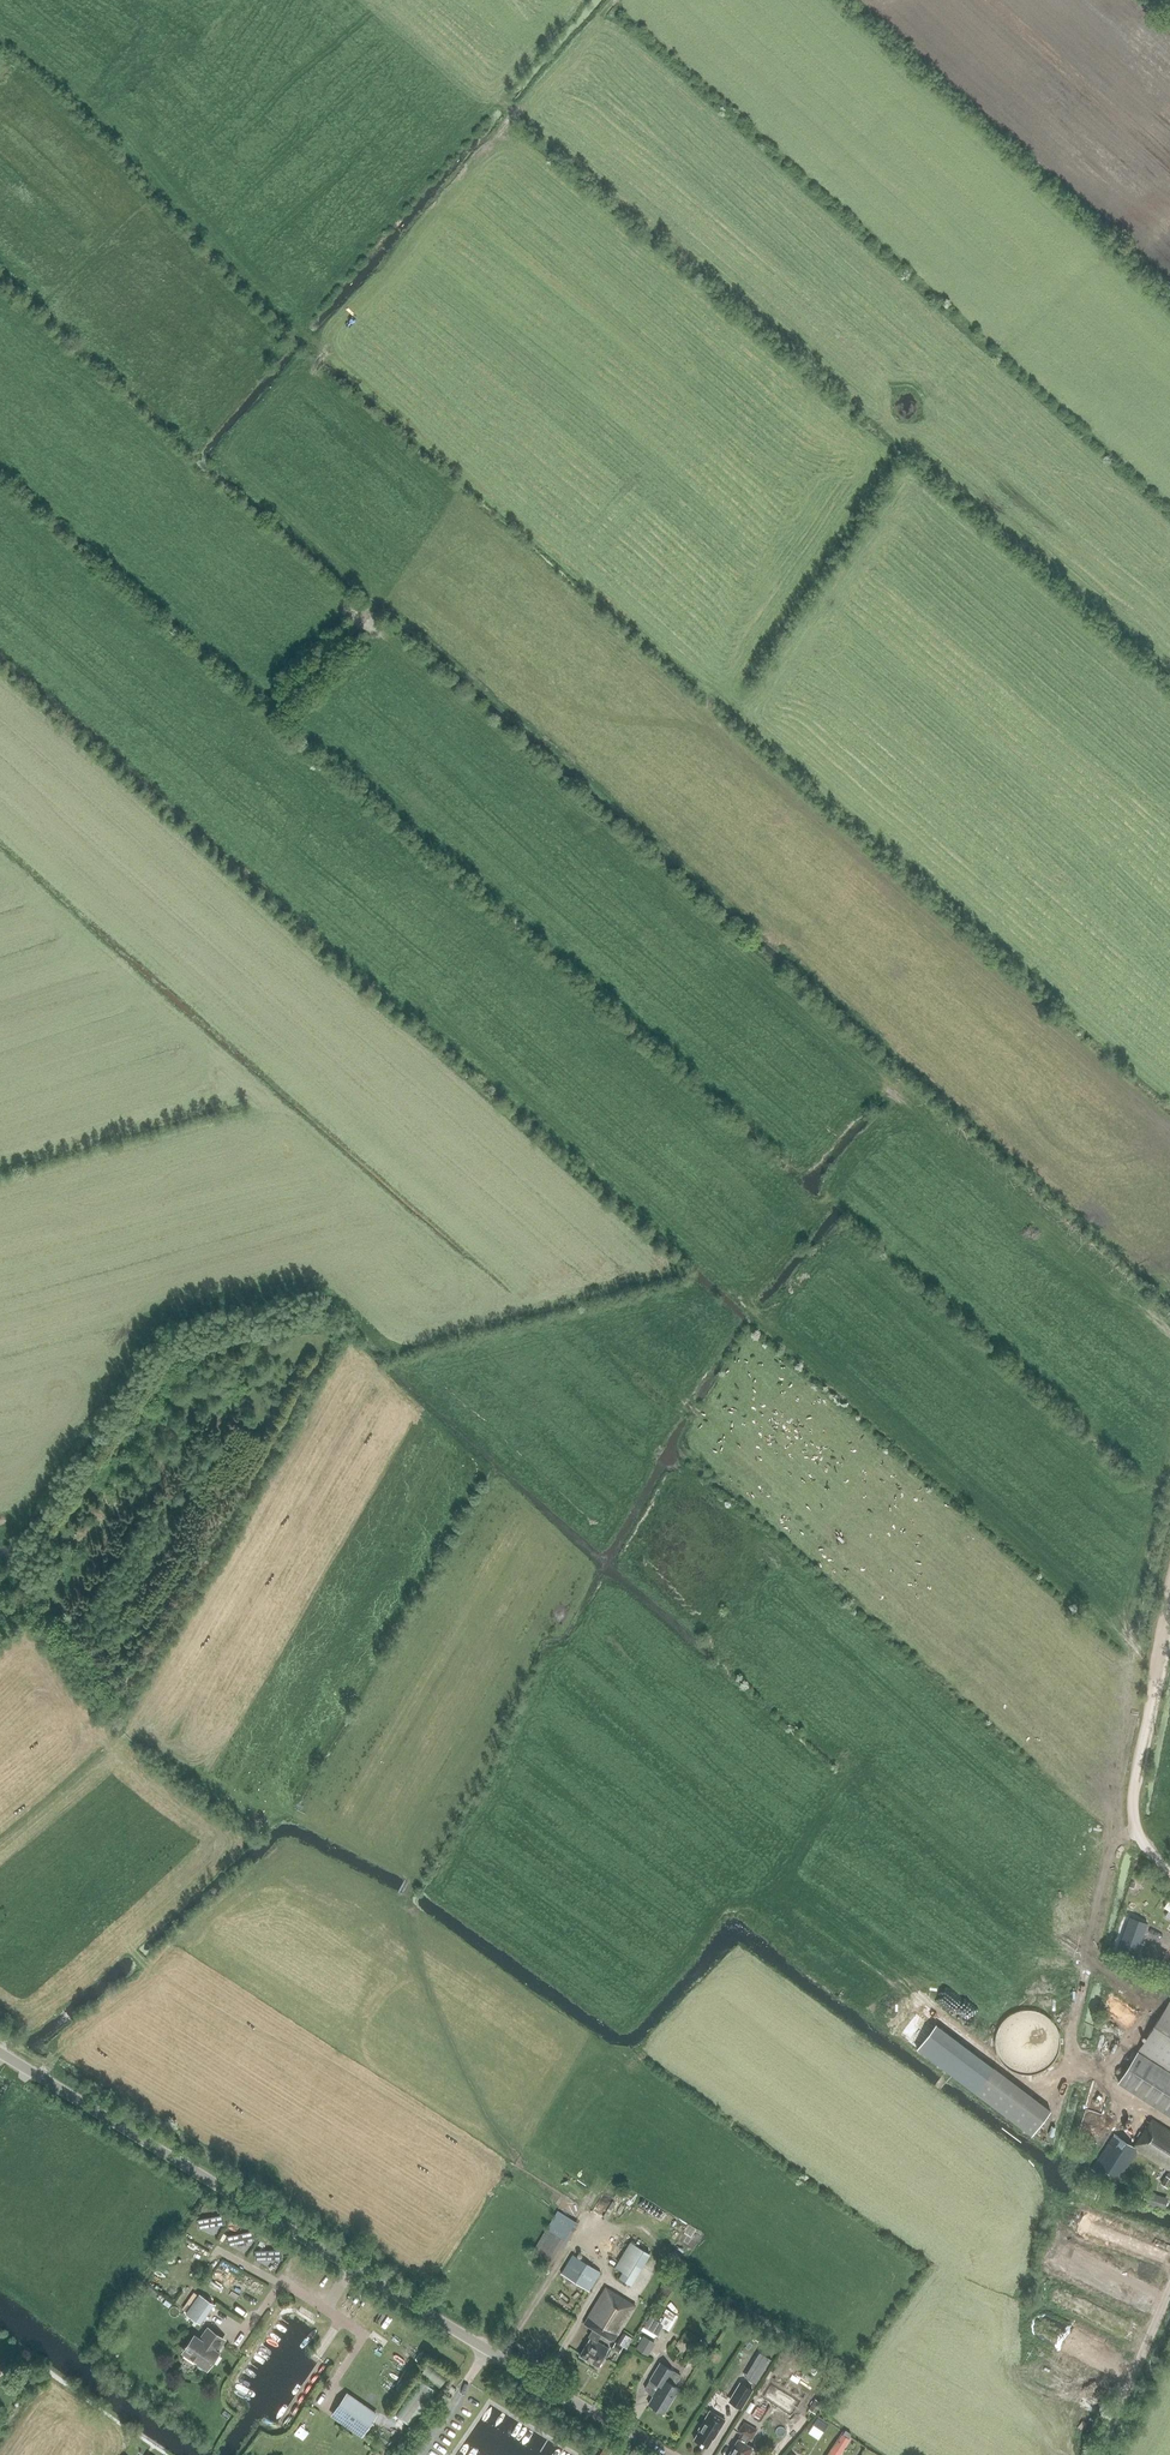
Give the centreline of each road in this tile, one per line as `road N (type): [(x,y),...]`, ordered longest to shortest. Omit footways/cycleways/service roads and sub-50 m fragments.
road 1 (tertiary): [(665,2454),(0,2055)]
road 2 (track): [(1169,1619),(1133,1786),(1135,1831),(1169,1873)]
road 3 (unclassified): [(1096,2454),(1169,2292)]

